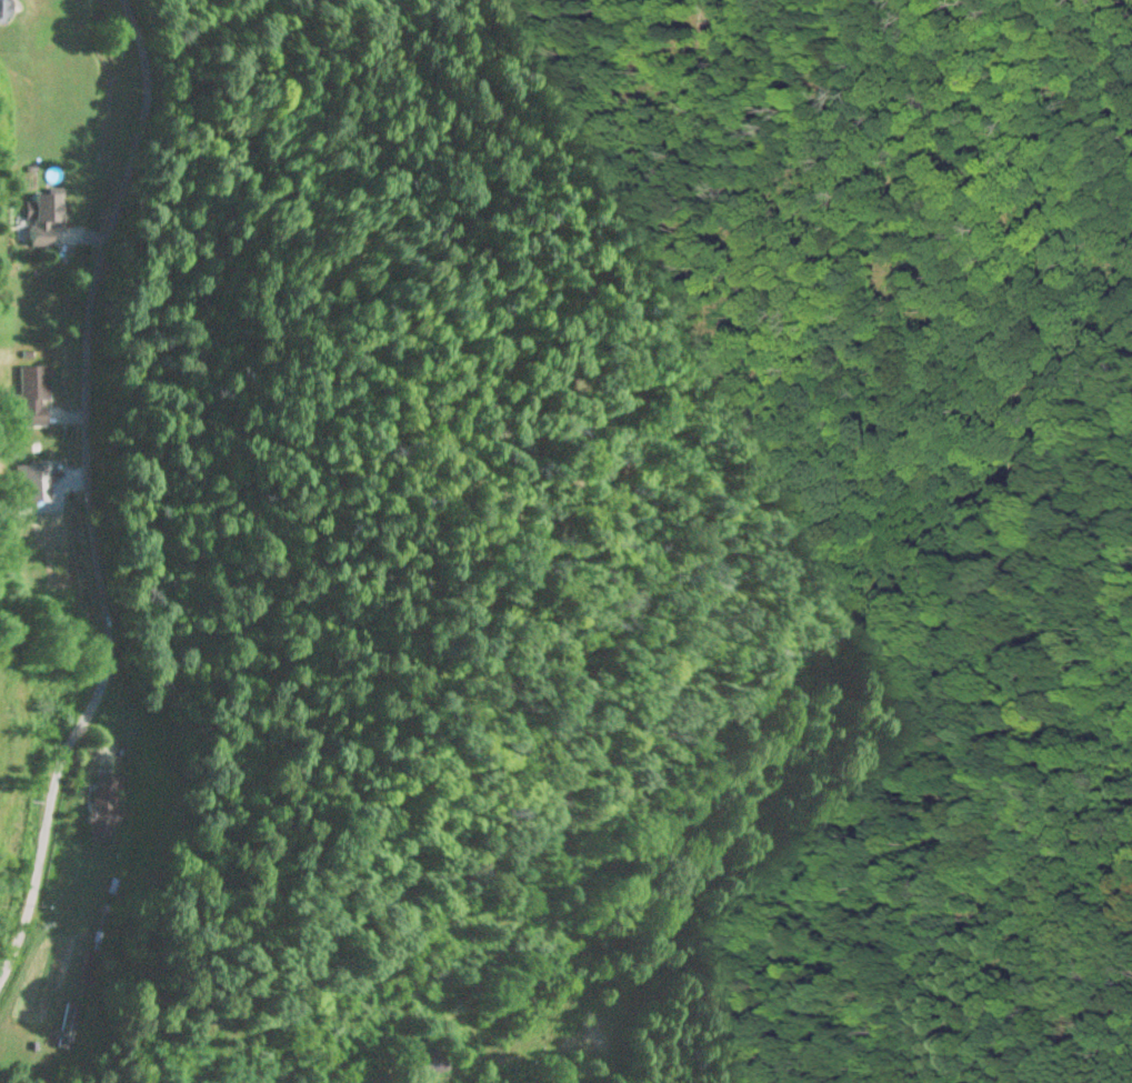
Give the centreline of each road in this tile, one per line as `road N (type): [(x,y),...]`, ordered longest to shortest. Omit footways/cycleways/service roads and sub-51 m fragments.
road 1 (residential): [(0,982),(30,914),(68,749),(108,662),(84,420),(93,273),(133,172),(148,93),(126,0)]
road 2 (residential): [(89,512),(602,292)]

